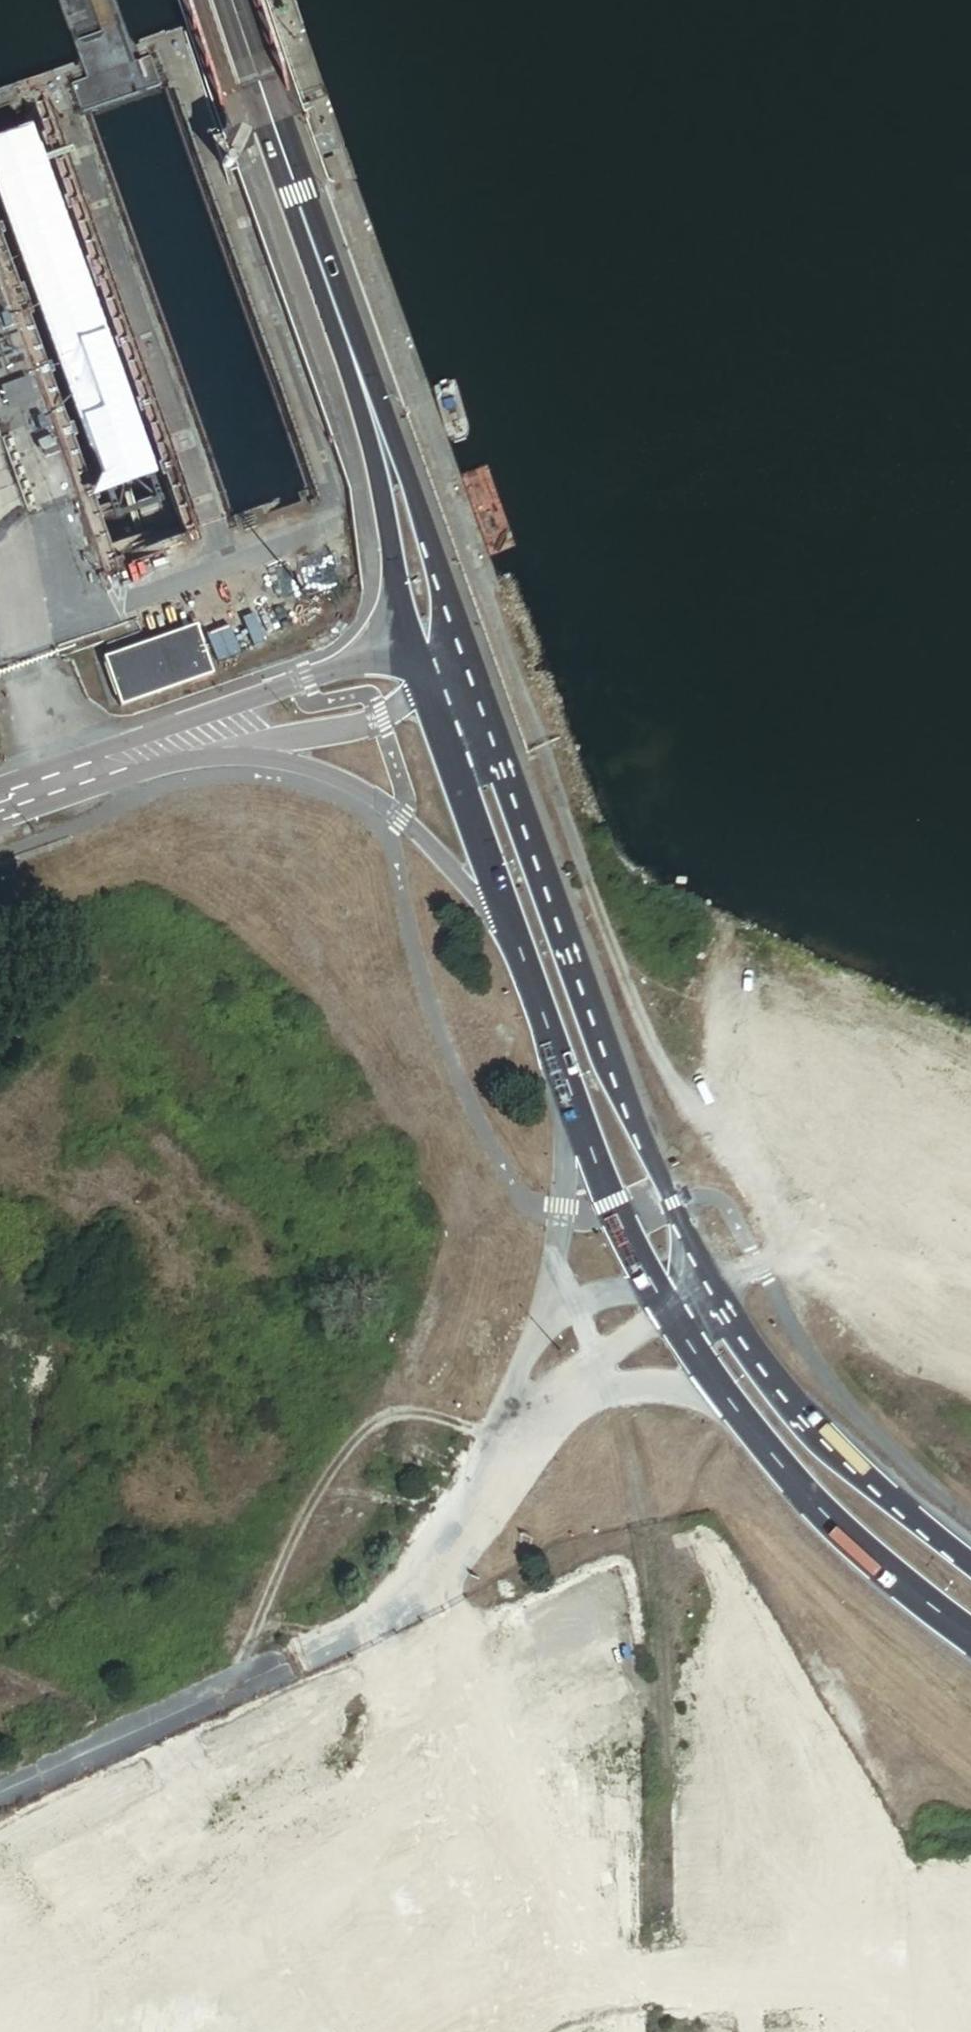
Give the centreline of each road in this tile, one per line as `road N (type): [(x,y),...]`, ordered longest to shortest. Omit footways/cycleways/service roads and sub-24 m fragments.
road 1 (tertiary): [(707,1277),(654,1162),(470,660)]
road 2 (tertiary): [(227,0),(394,478)]
road 3 (tertiary): [(666,1302),(729,1399),(806,1494),(970,1633)]
road 4 (tertiary): [(515,936),(611,1196),(666,1302)]
road 5 (tertiary): [(970,1563),(818,1432),(764,1367),(707,1277)]
road 6 (tertiary): [(277,753),(341,781),(399,820),(515,936)]
road 7 (tertiary): [(425,676),(515,936)]
road 8 (tertiary): [(425,676),(360,665),(271,691),(188,736)]
road 9 (tertiary): [(394,478),(410,629),(425,676)]
road 10 (tertiary): [(0,796),(188,736)]
road 11 (tertiary): [(470,660),(394,478)]
road 12 (tertiary): [(277,753),(380,715),(410,698),(425,676)]

